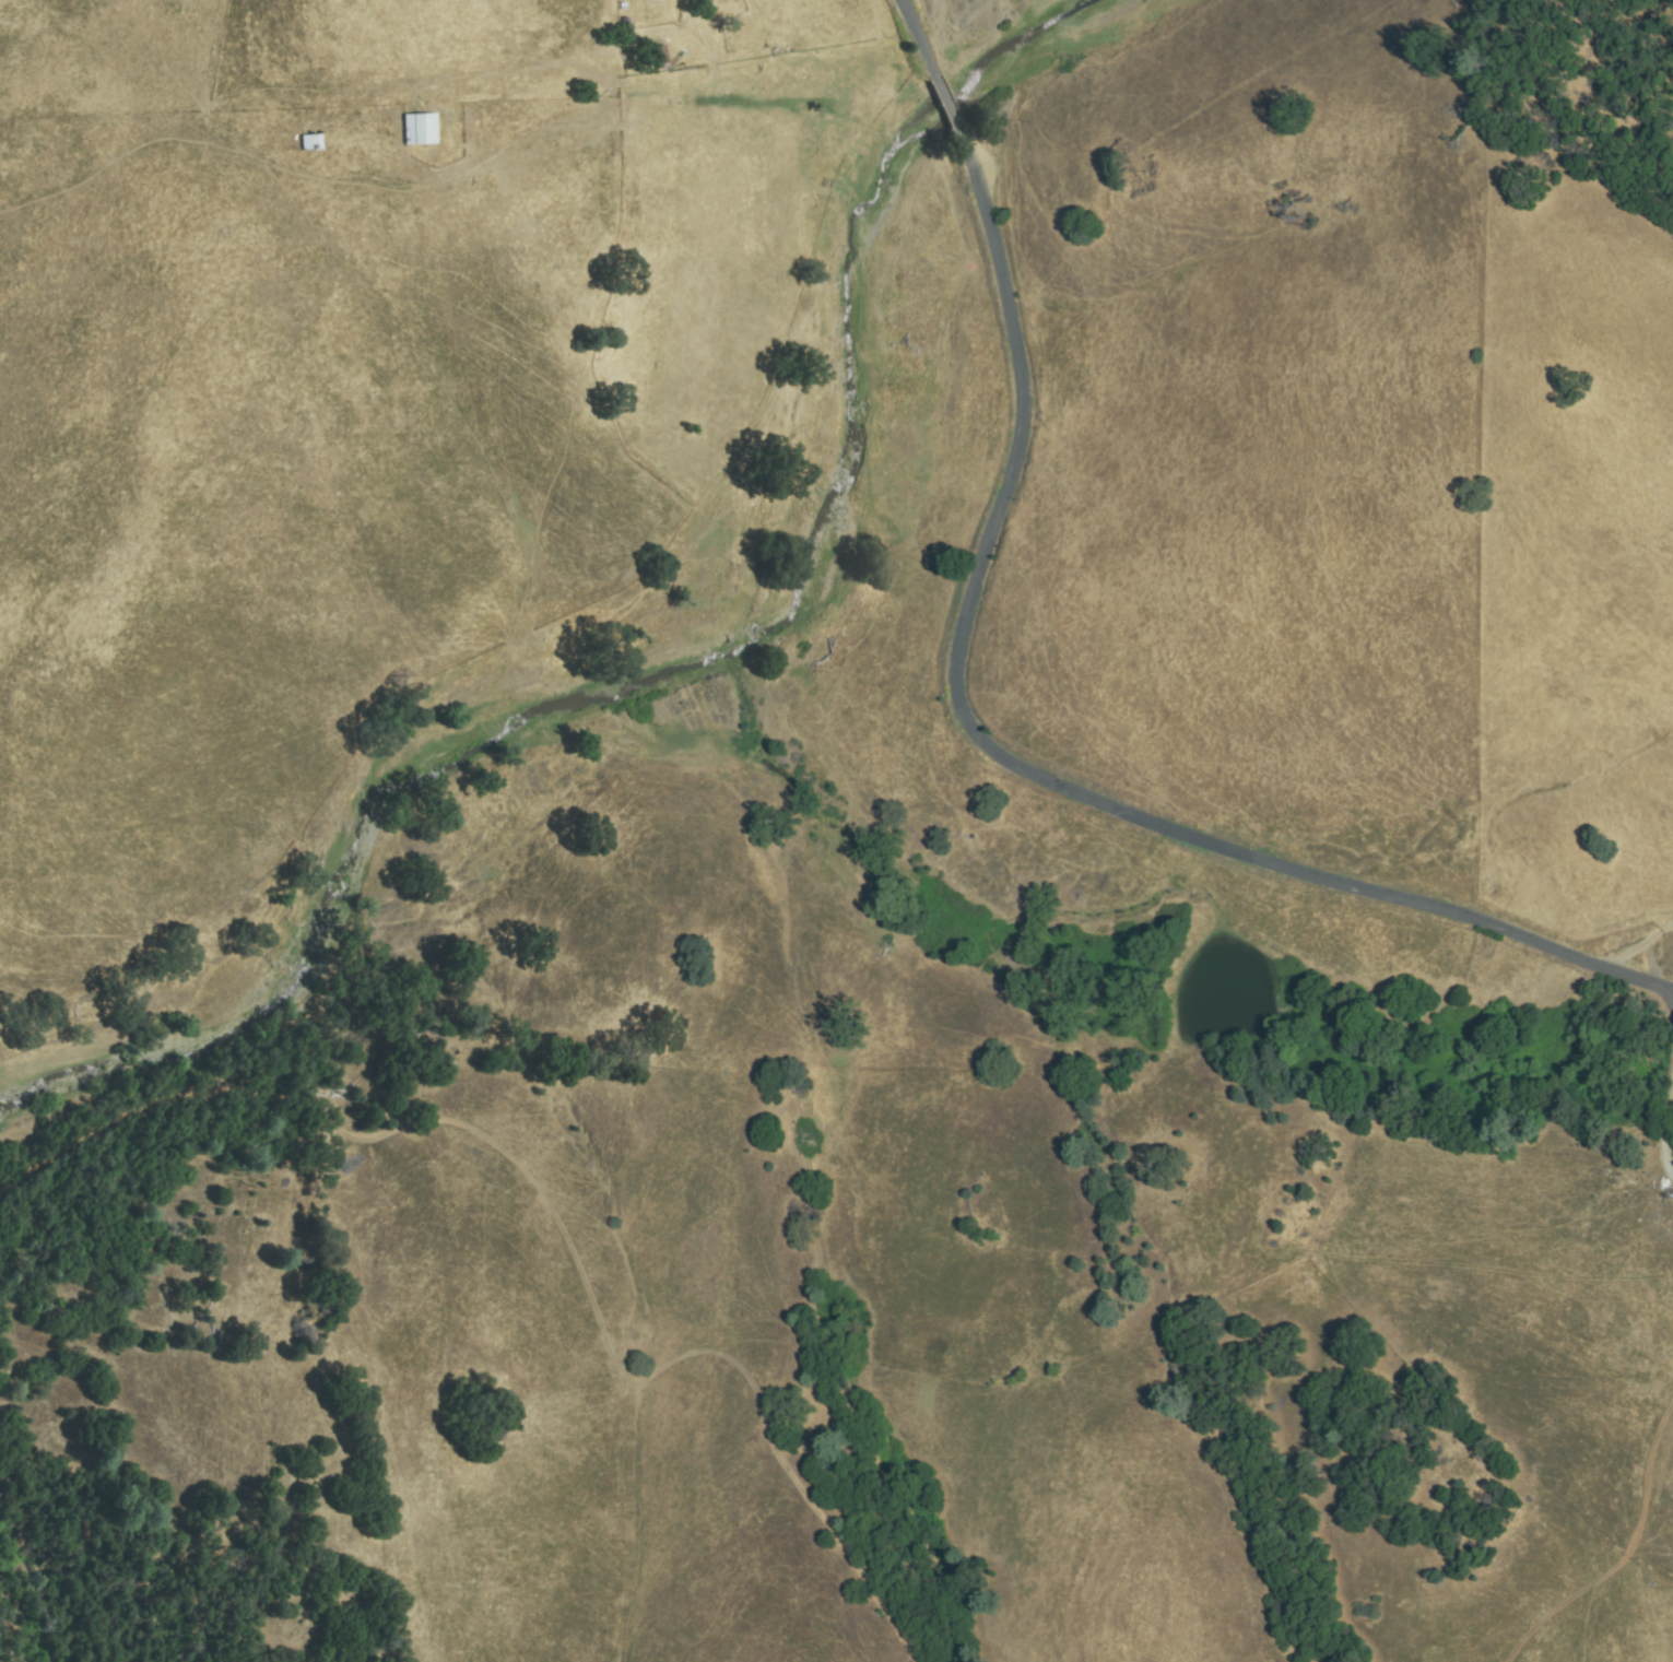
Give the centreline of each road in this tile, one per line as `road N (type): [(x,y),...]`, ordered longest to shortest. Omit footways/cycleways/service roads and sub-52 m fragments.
road 1 (tertiary): [(1672,991),(1488,921),(1232,851),(1103,805),(1027,773),(975,735),(952,673),(1012,469),(1021,387),(981,205),(899,0)]

